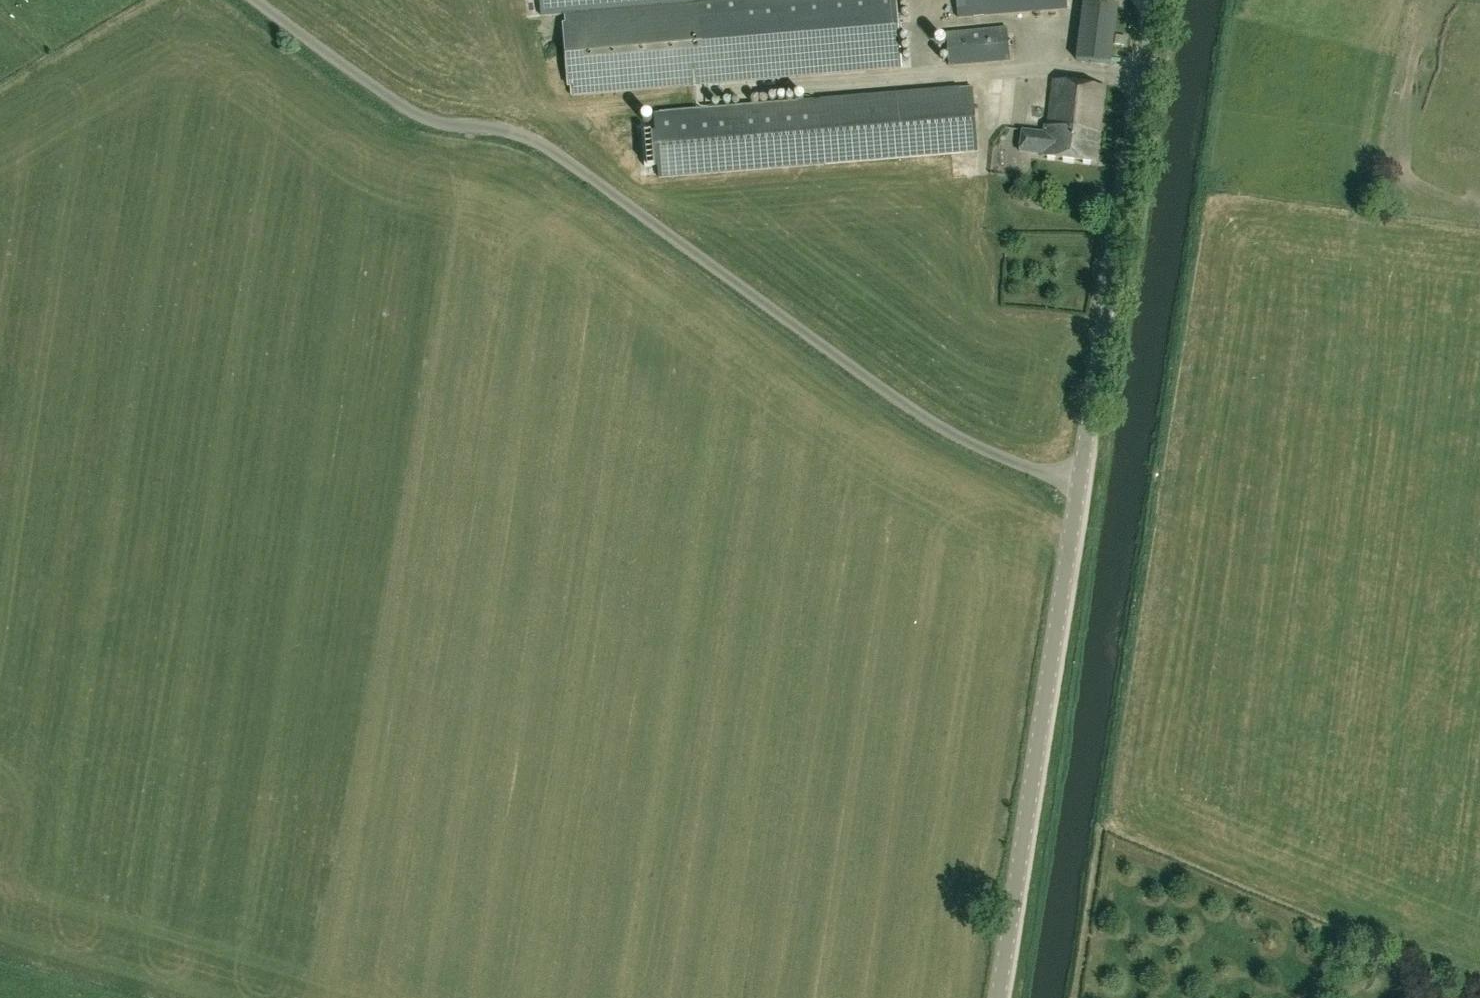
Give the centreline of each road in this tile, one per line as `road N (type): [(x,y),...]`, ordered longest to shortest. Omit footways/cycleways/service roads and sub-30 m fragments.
road 1 (tertiary): [(1001,997),(1159,0)]

